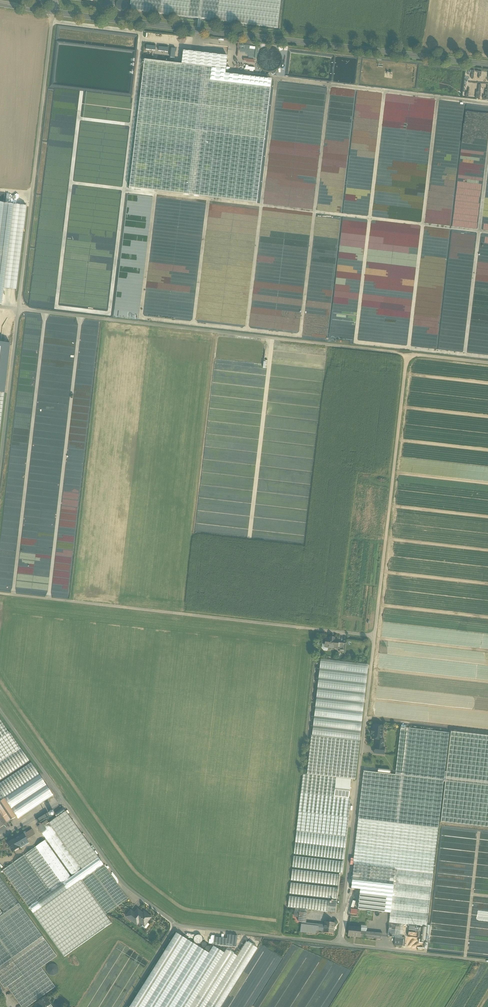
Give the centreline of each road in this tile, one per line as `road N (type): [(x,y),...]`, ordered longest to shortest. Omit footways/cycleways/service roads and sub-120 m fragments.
road 1 (tertiary): [(487,65),(0,4)]
road 2 (track): [(487,962),(177,925),(127,886),(64,800)]
road 3 (track): [(0,459),(56,0)]
road 4 (track): [(407,353),(17,312)]
road 5 (track): [(375,637),(0,591)]
road 6 (track): [(338,946),(375,637)]
road 7 (track): [(375,637),(407,353)]

